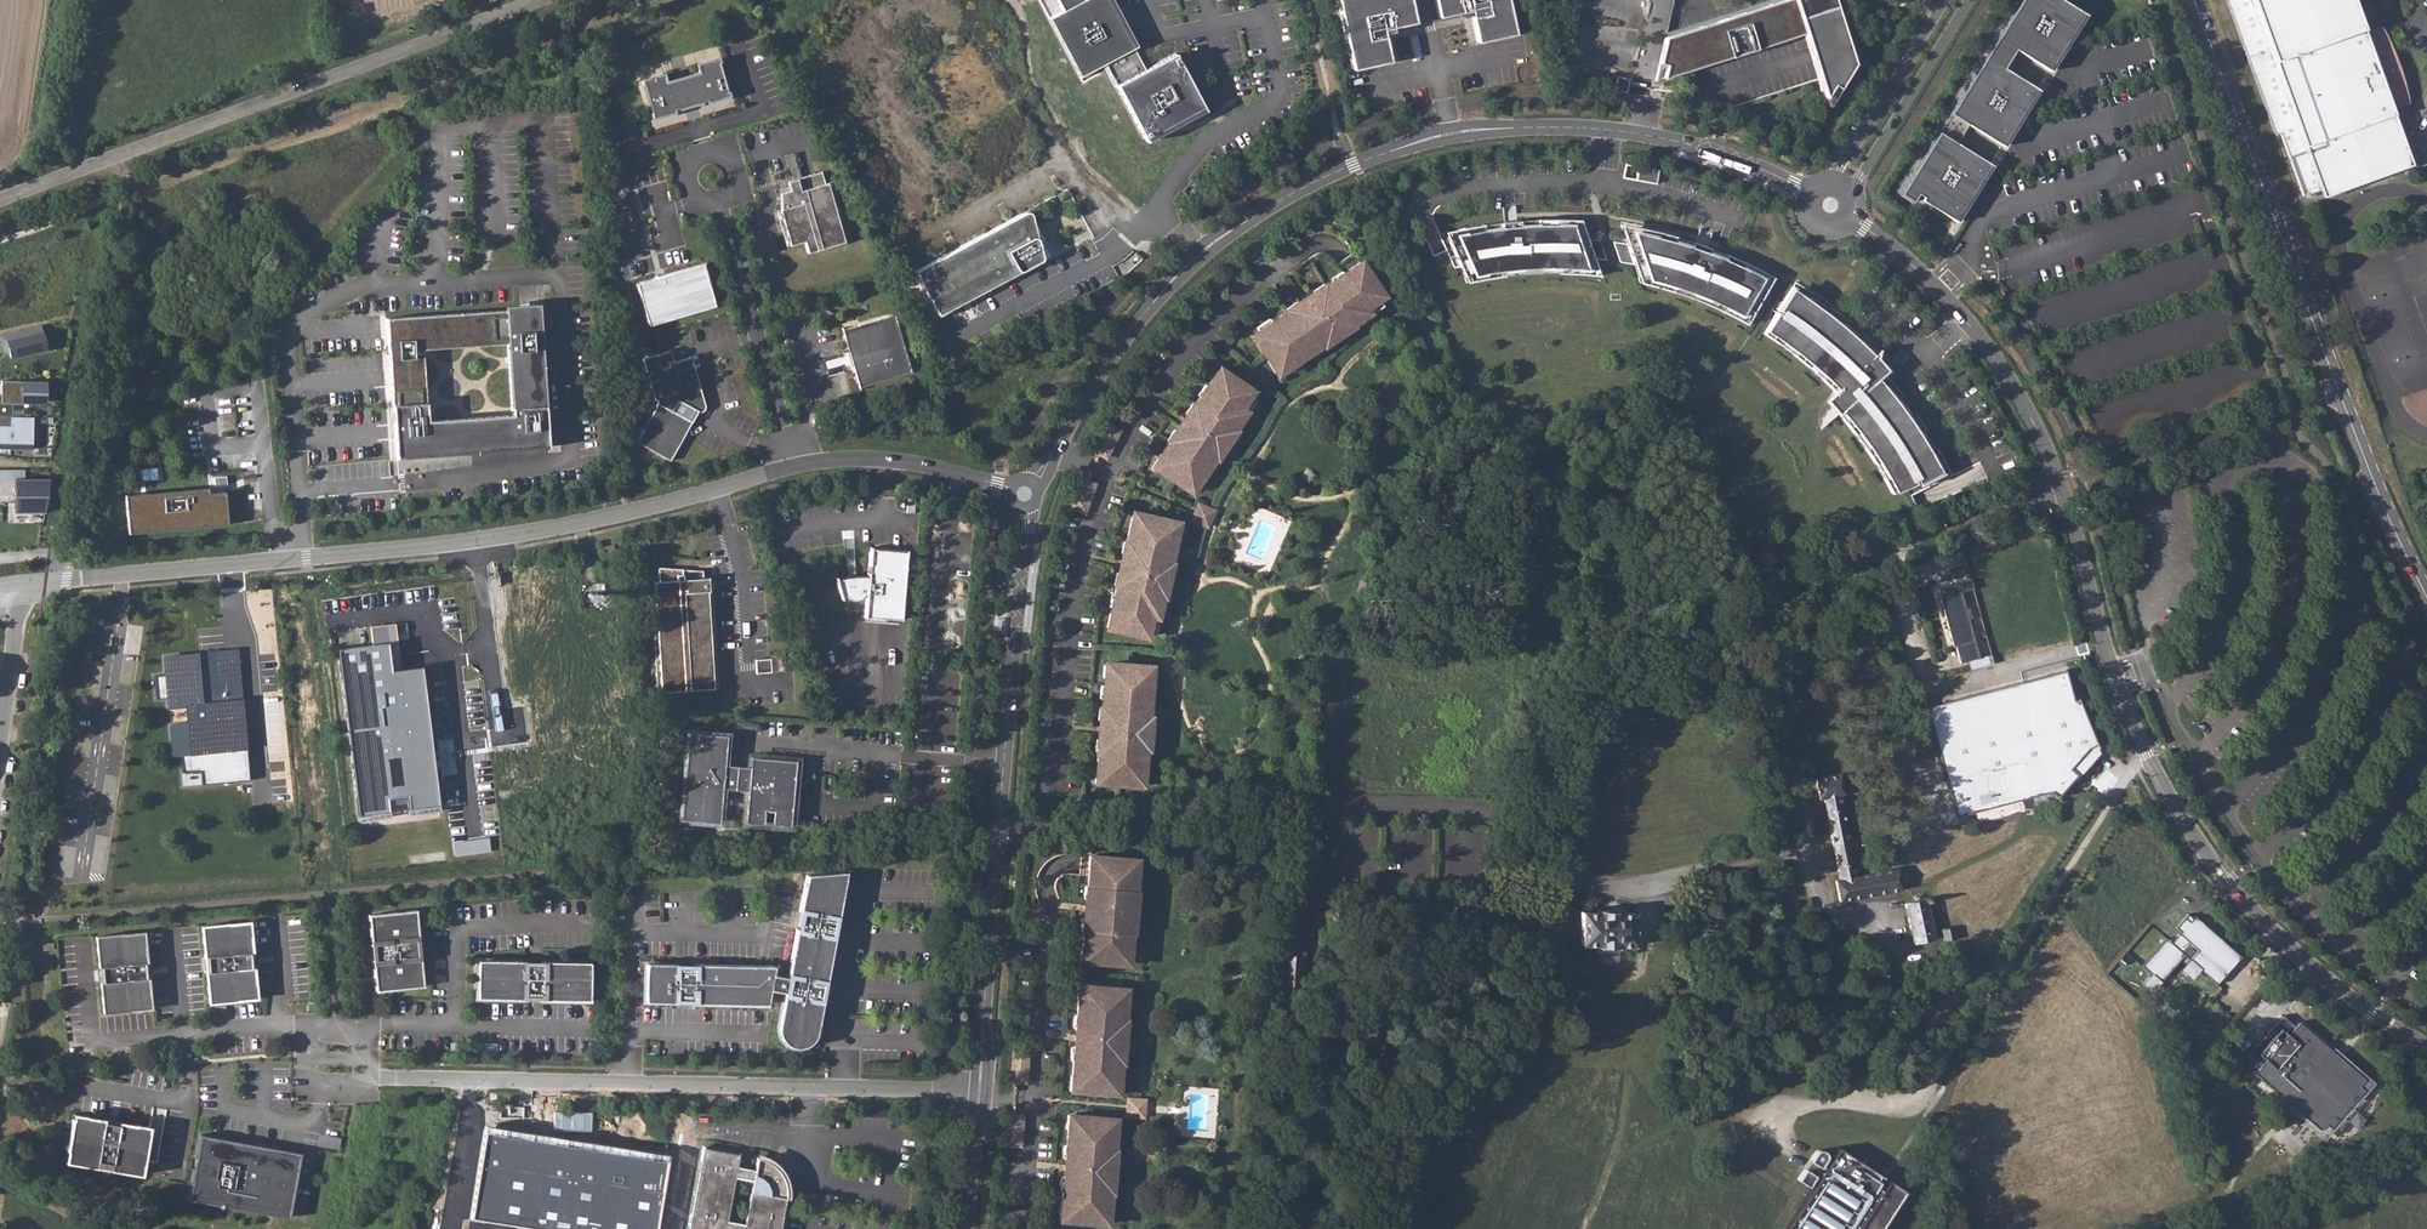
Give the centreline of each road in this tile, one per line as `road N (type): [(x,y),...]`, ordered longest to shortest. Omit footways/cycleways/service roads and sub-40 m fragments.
road 1 (residential): [(1829,207),(1927,279),(2011,383),(2046,450),(2117,692),(2146,759),(2215,866),(2286,947),(2426,1048)]
road 2 (residential): [(1026,495),(1107,361),(1199,257),(1318,179),(1376,157),(1507,128),(1610,131),(1713,152),(1829,207)]
road 3 (residential): [(796,467),(620,518),(493,540),(16,586)]
road 4 (secondary): [(2426,593),(2370,466),(2196,0)]
road 5 (residential): [(370,1082),(976,1095)]
road 6 (unclassified): [(539,0),(0,200)]
road 7 (track): [(66,579),(123,154)]
road 8 (residential): [(976,1095),(1003,763)]
road 9 (residential): [(80,944),(92,1040),(309,1027)]
road 10 (residential): [(717,202),(796,467)]
road 11 (residential): [(1003,763),(1026,495)]
road 12 (residential): [(742,740),(1003,763)]
road 13 (residential): [(1829,207),(1859,178),(1970,0)]
road 14 (residential): [(1944,0),(1839,171),(1829,207)]
road 15 (residential): [(1026,495),(923,464),(796,467)]
road 16 (residential): [(965,1228),(976,1095)]
road 17 (track): [(335,1027),(319,896)]

